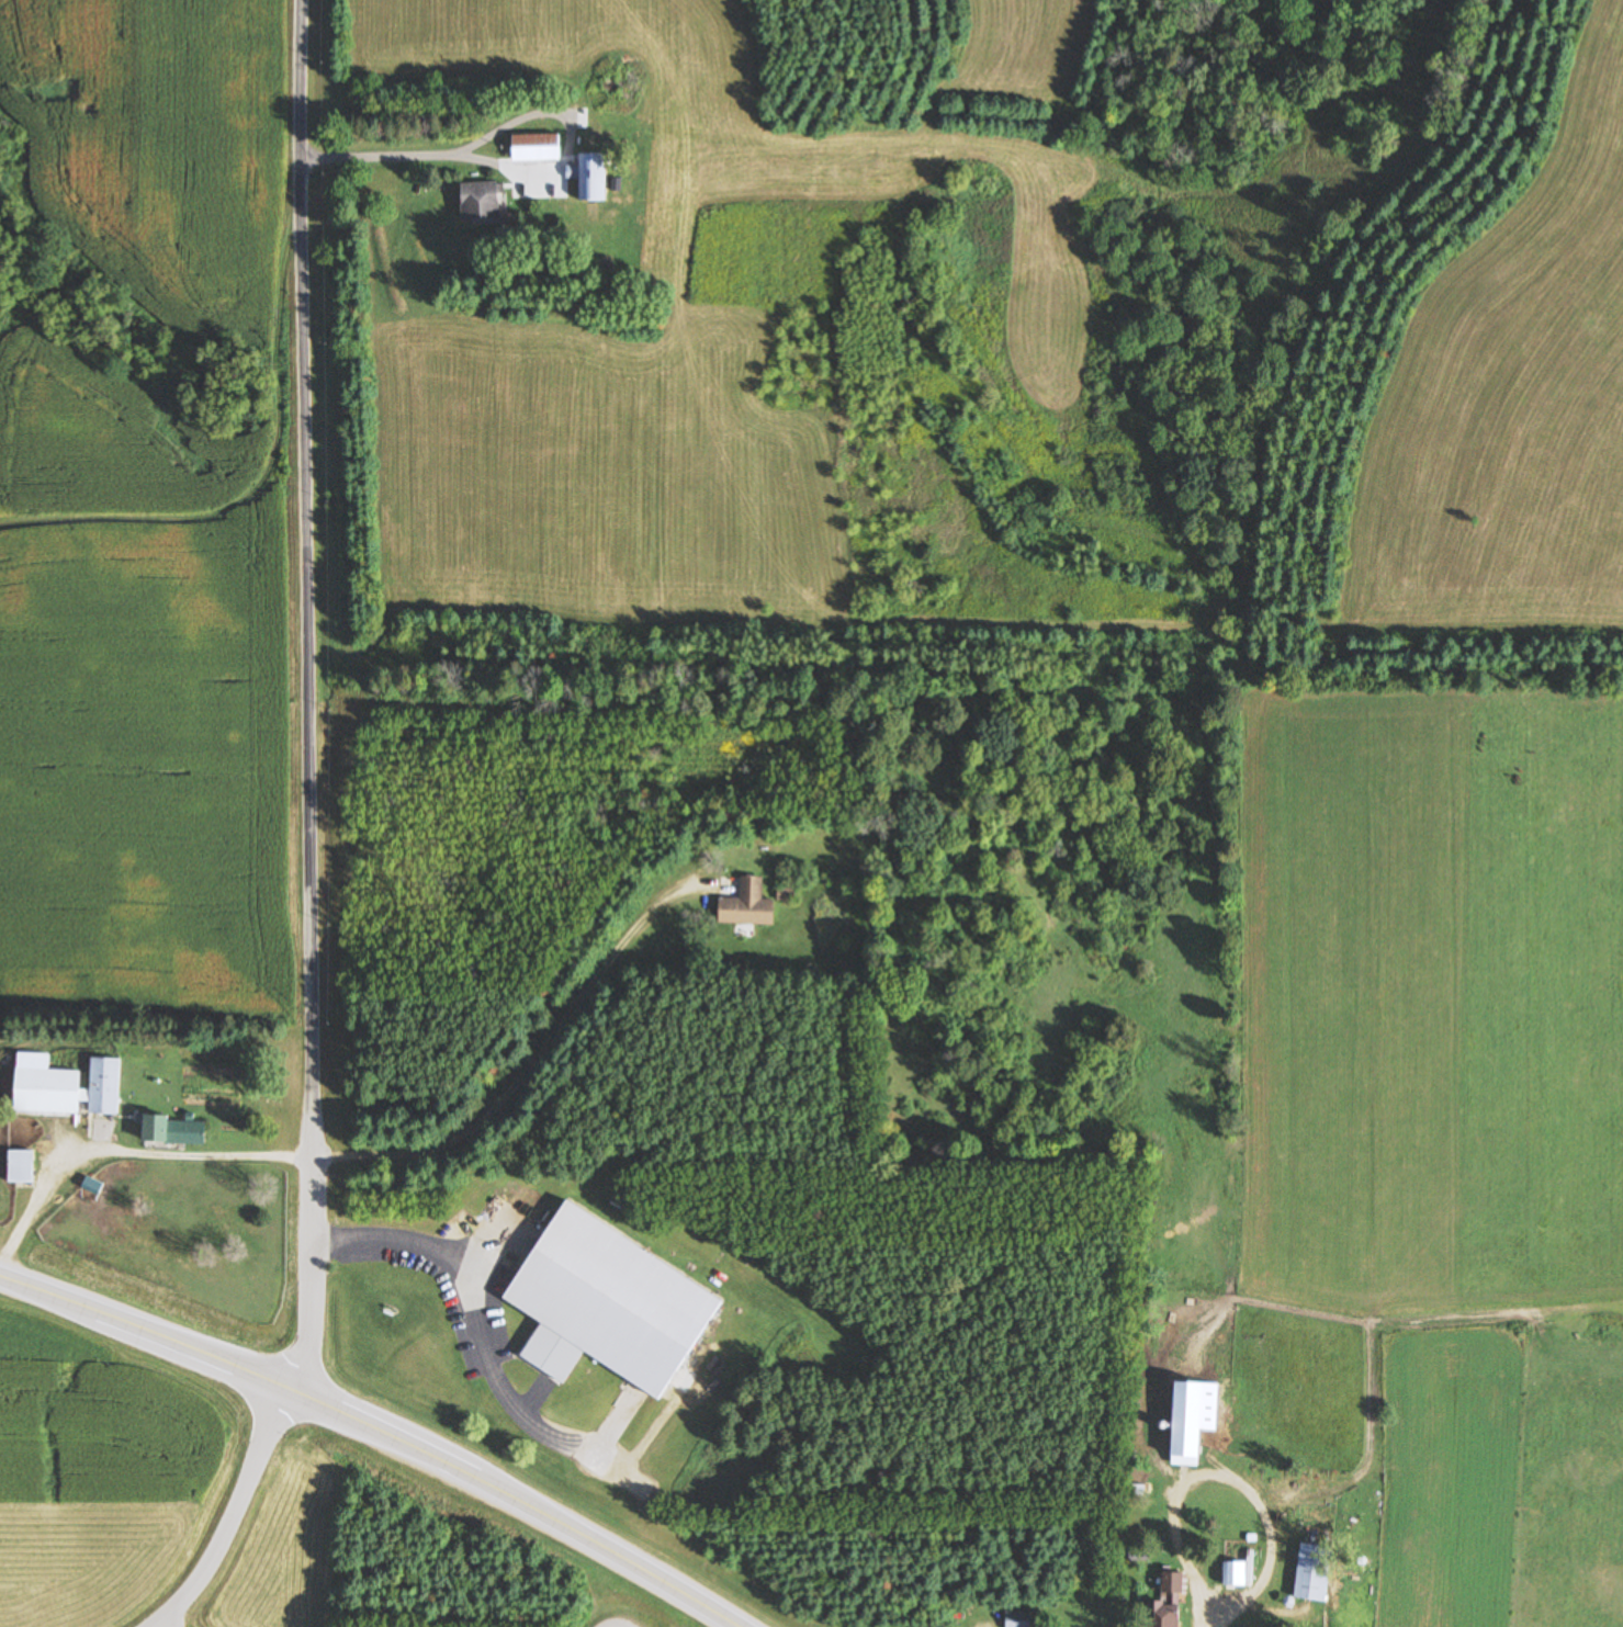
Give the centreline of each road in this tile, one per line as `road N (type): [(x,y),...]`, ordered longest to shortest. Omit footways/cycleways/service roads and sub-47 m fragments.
road 1 (residential): [(290,1390),(313,1322),(316,1157),(302,0)]
road 2 (primary): [(737,1626),(575,1526),(290,1390),(0,1272)]
road 3 (residential): [(316,1157),(467,1129),(664,911),(756,880),(800,893)]
road 4 (residential): [(290,1390),(204,1582),(163,1626)]

